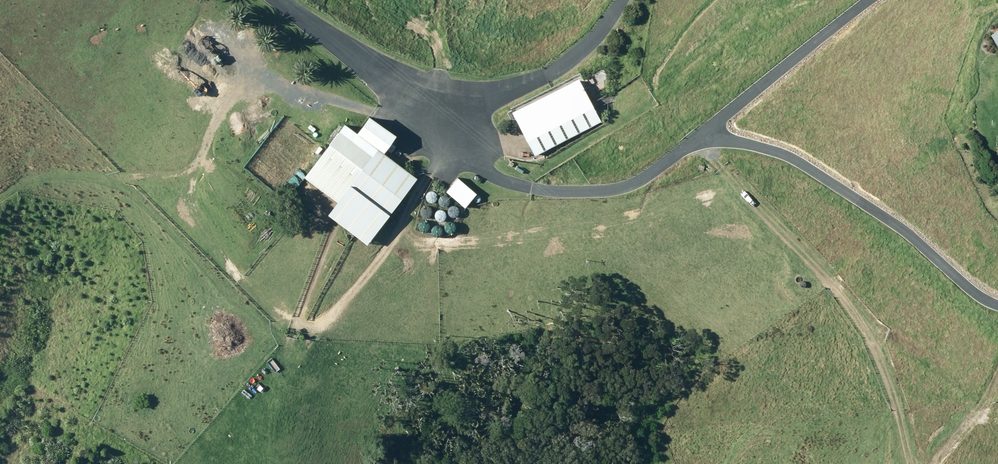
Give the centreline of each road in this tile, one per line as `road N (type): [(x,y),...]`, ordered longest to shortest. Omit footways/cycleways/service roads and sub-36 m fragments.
road 1 (track): [(0,201),(36,178),(59,174),(123,183),(189,176),(203,159),(215,115),(258,85),(379,108),(433,97)]
road 2 (track): [(433,97),(443,142),(430,173),(378,264),(309,340),(264,463)]
road 3 (unclassified): [(623,0),(604,31),(561,69),(495,95),(433,97),(382,75),(275,0)]
road 4 (track): [(704,134),(710,158),(870,332),(913,463)]

